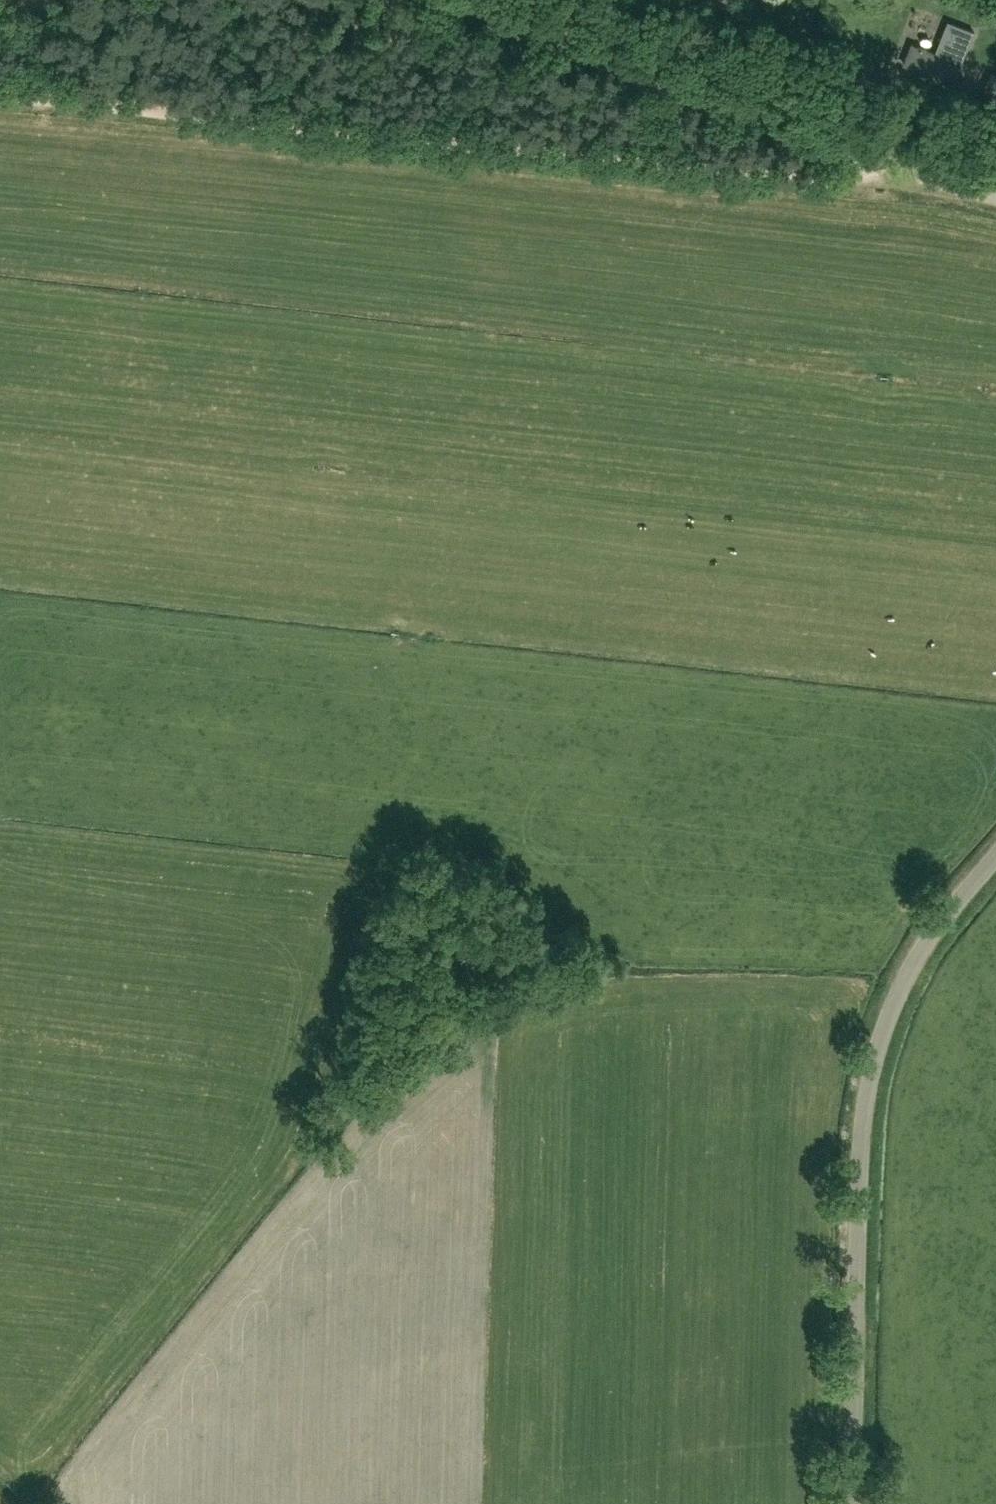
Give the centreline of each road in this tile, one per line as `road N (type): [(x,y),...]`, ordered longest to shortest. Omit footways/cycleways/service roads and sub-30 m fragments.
road 1 (track): [(879,162),(847,182),(804,184),(0,97)]
road 2 (unclassified): [(852,1503),(859,1173),(869,1083),(898,990),(945,916),(995,859)]
road 3 (unclassified): [(995,194),(854,154),(464,0)]

